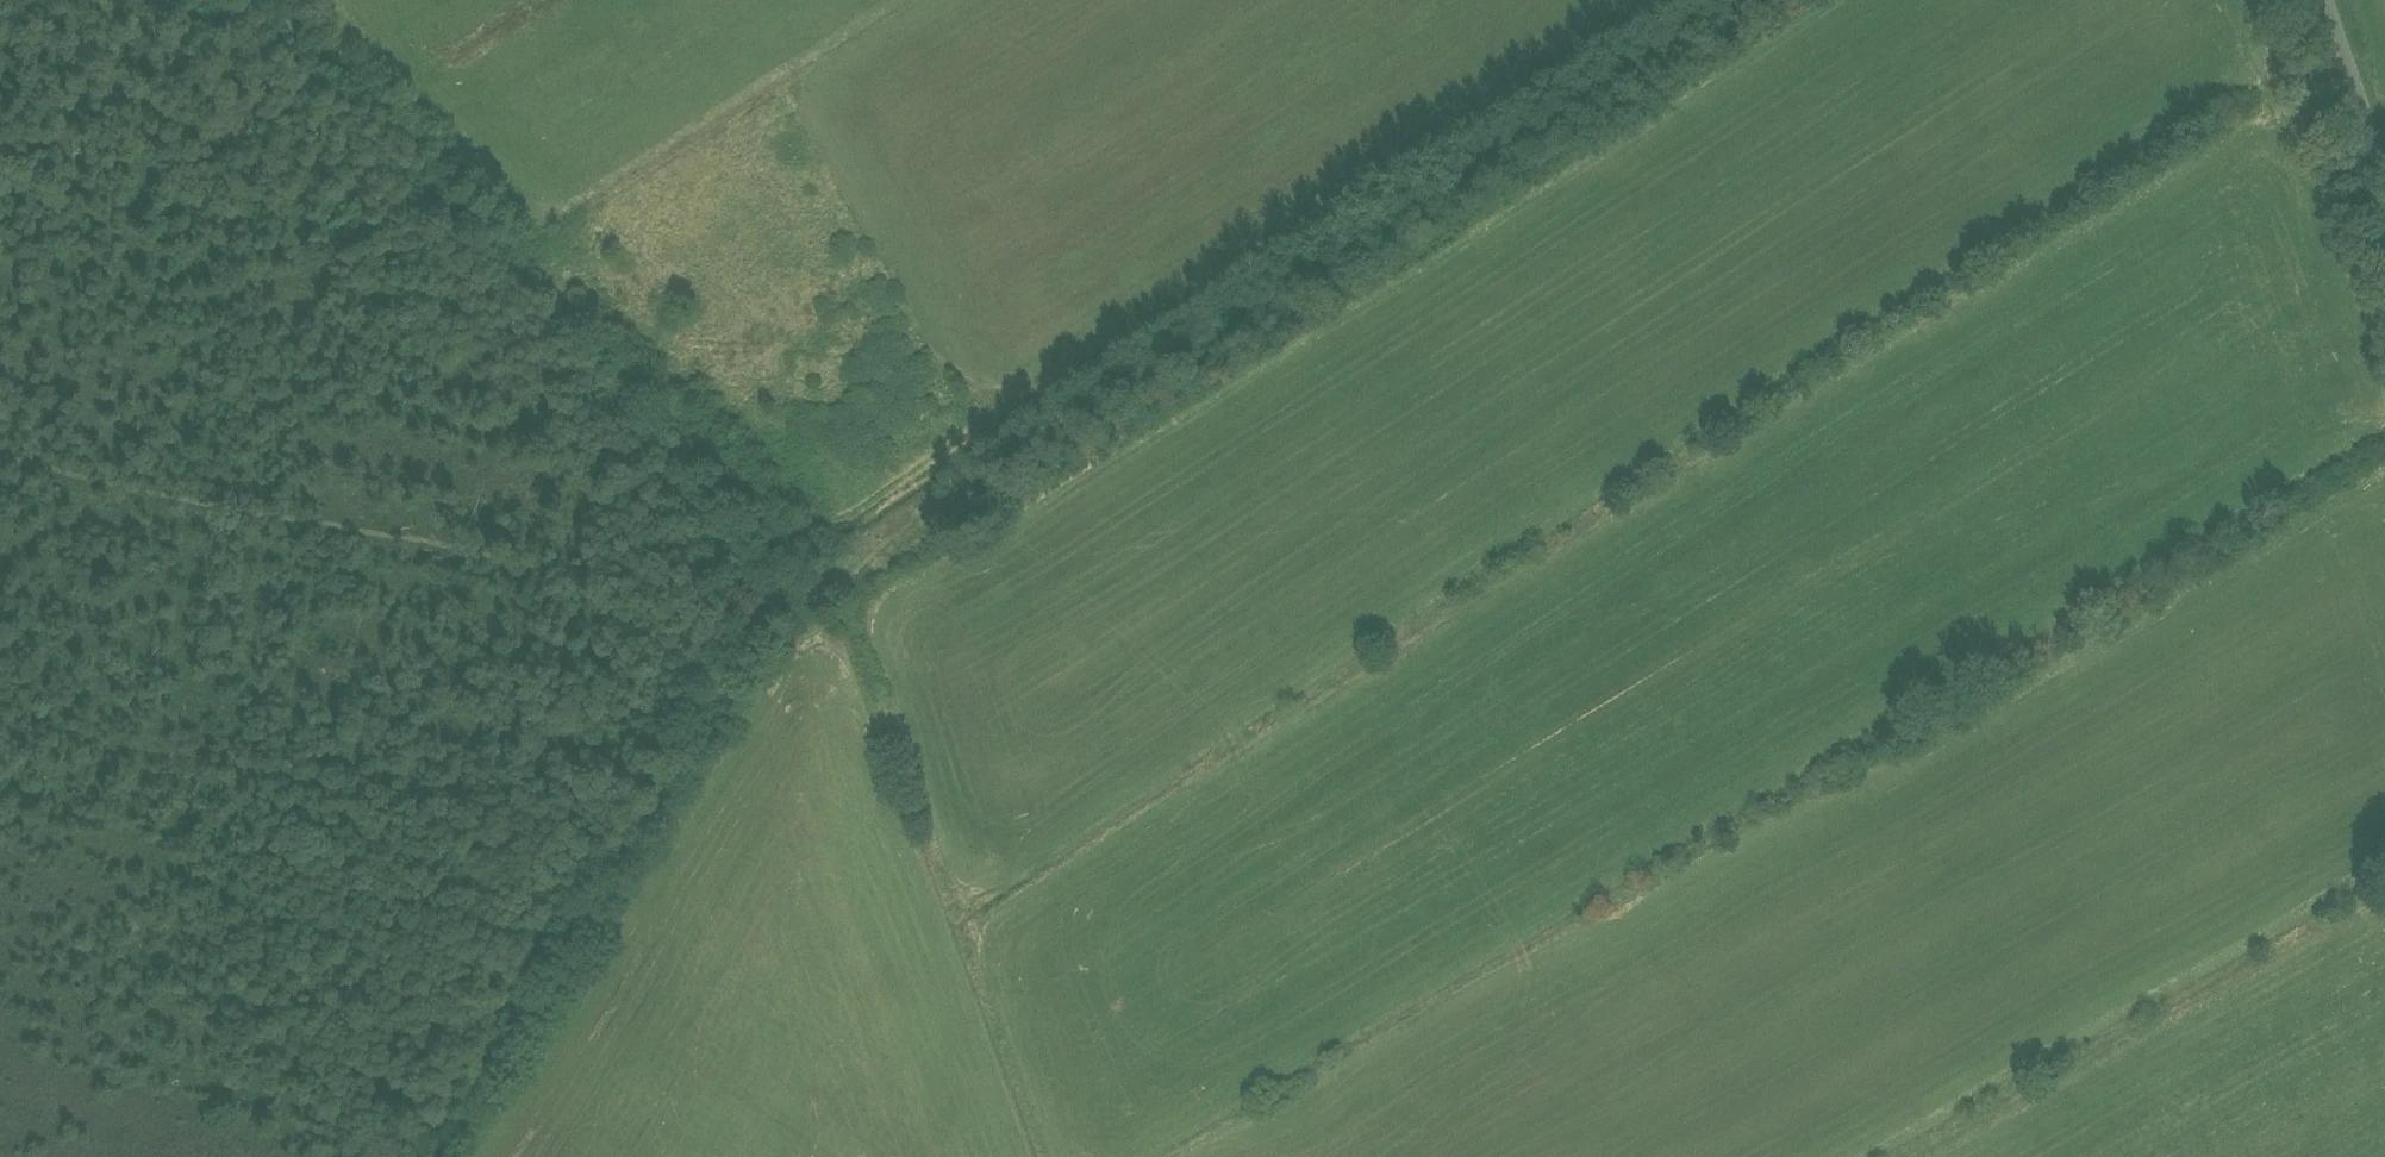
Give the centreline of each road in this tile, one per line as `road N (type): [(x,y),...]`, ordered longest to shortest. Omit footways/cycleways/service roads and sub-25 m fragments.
road 1 (residential): [(2384,181),(2321,0)]

